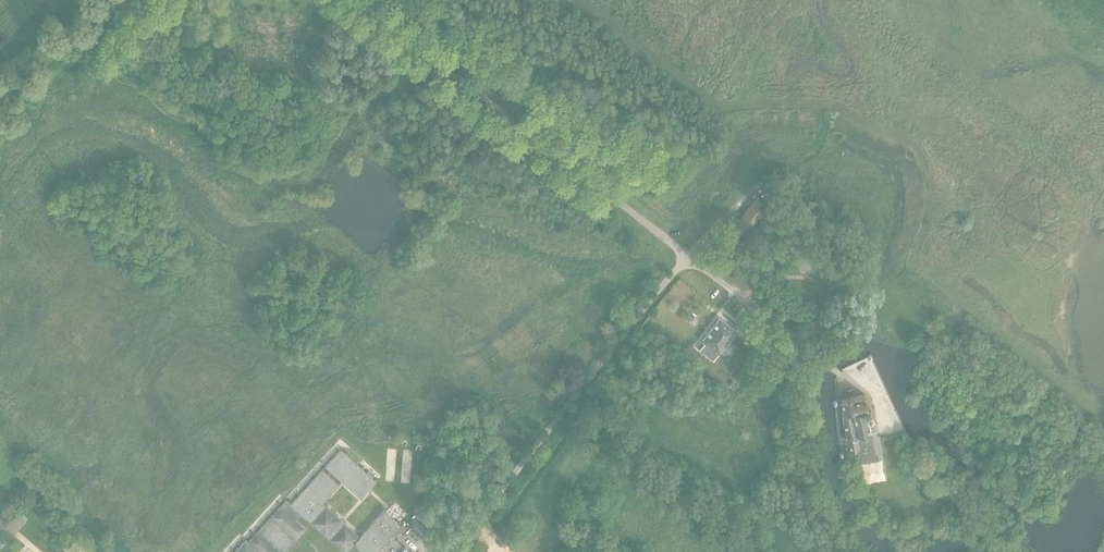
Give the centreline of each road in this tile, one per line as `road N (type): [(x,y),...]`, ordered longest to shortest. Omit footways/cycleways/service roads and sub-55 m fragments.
road 1 (unclassified): [(445,551),(688,256),(366,0)]

